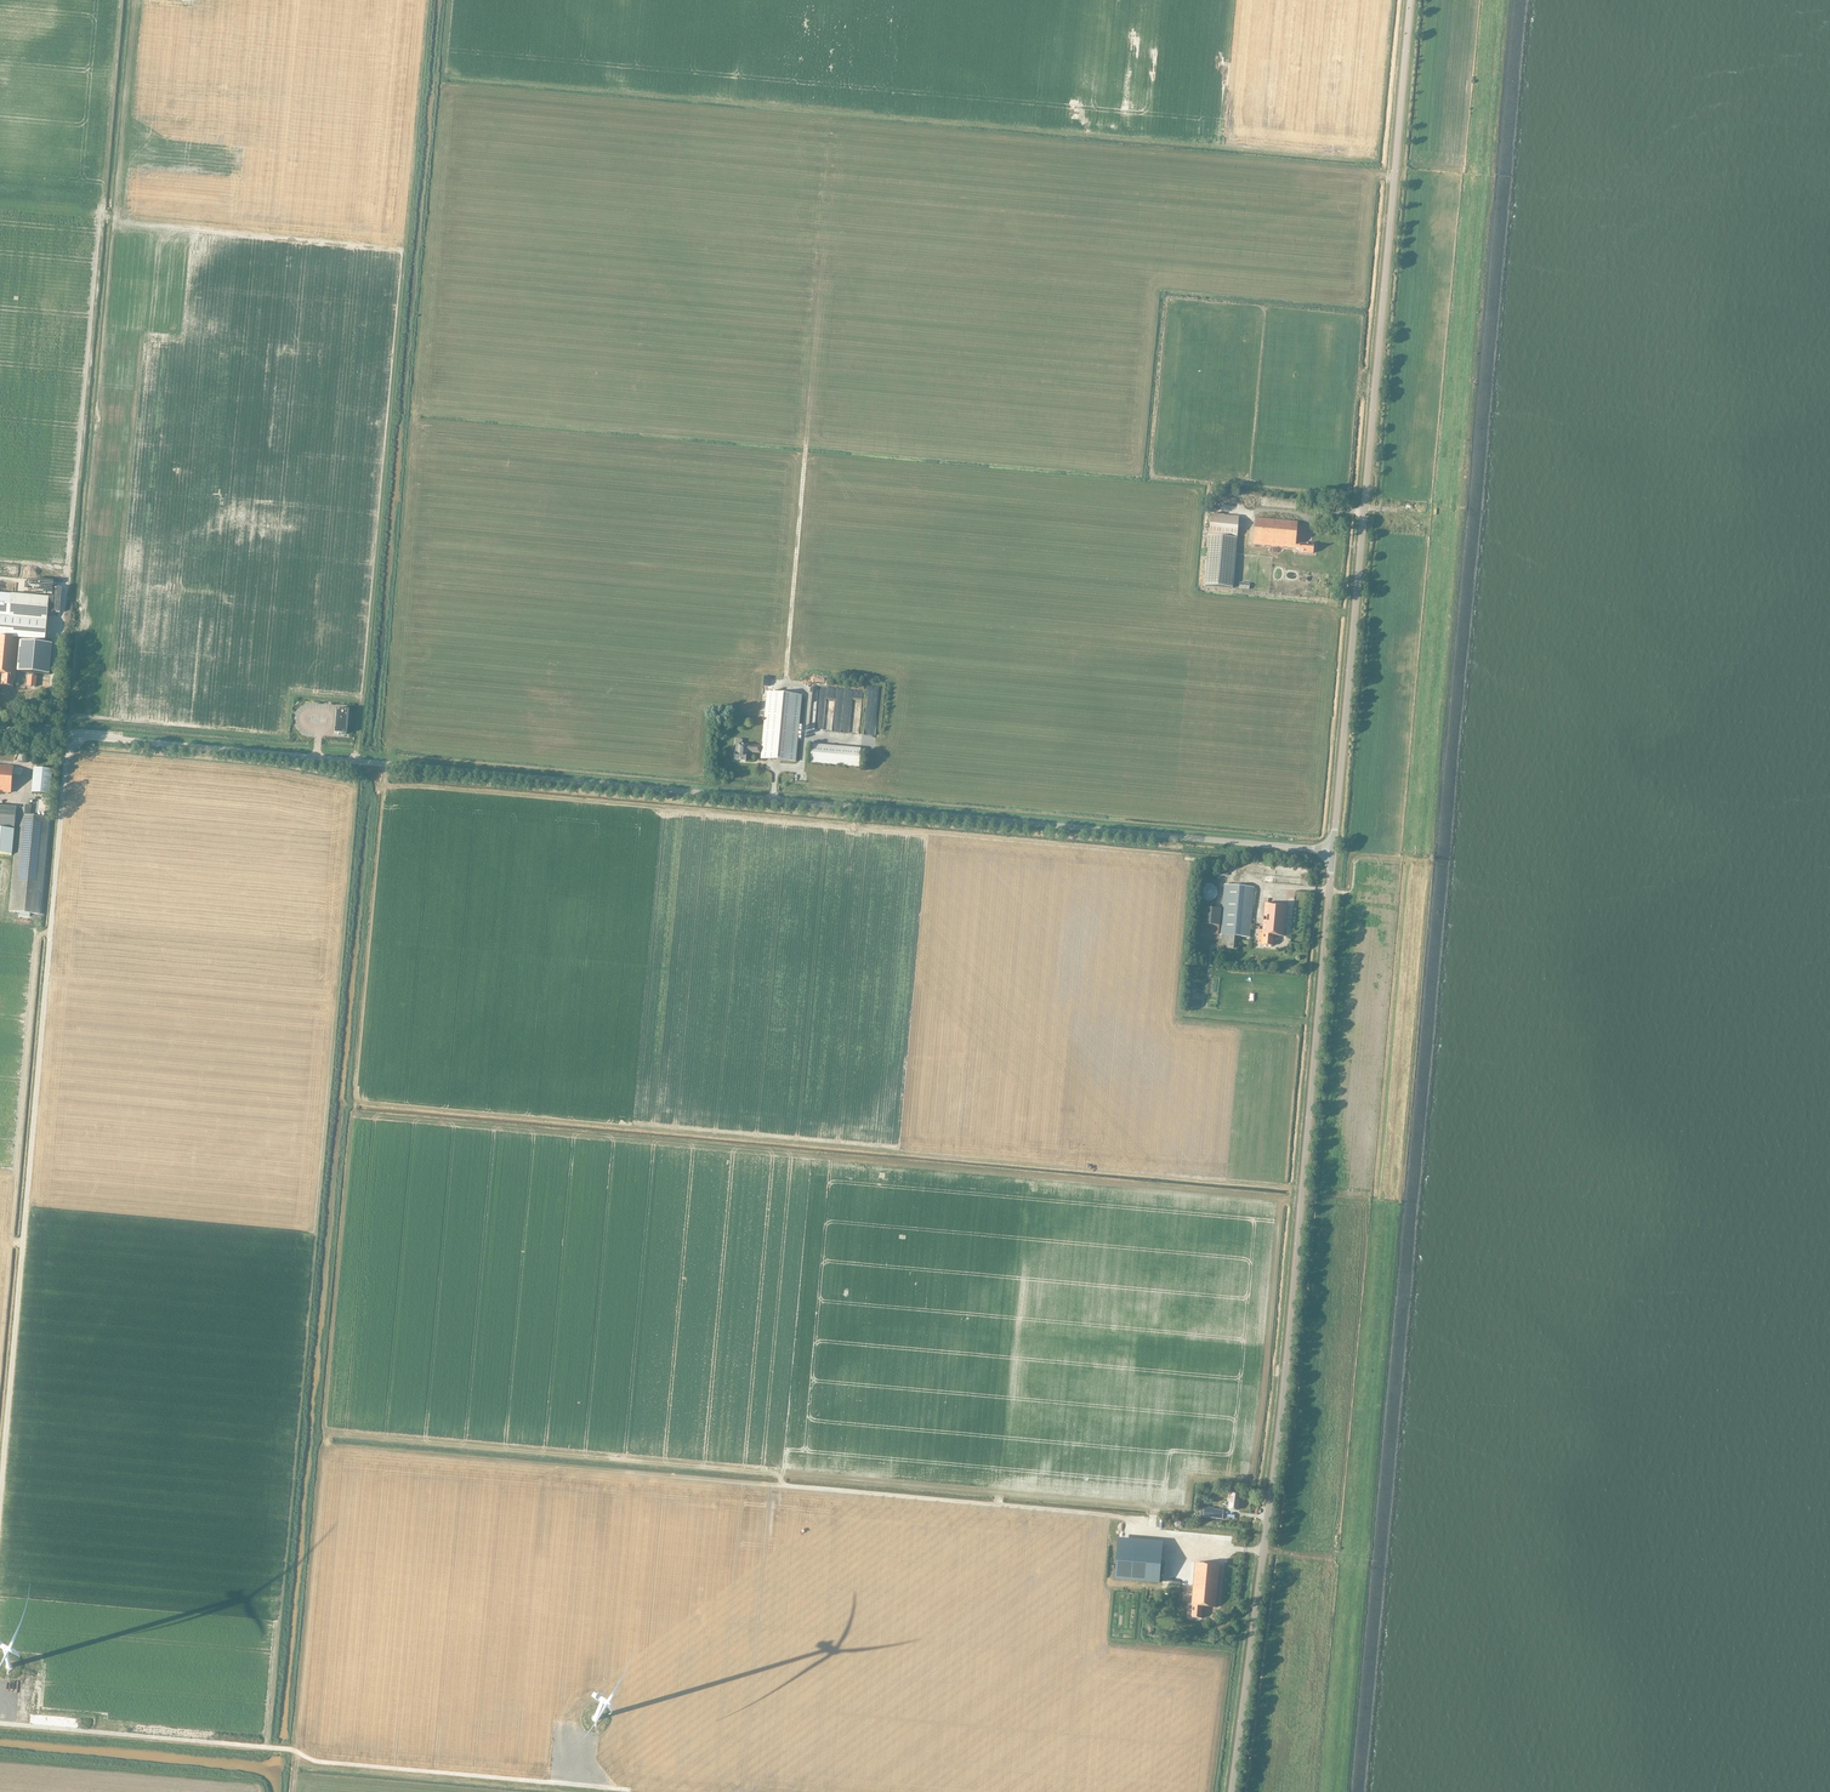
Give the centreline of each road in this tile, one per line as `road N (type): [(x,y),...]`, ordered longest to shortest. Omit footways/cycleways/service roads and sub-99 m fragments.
road 1 (unclassified): [(1331,853),(0,729)]
road 2 (tertiary): [(1231,1791),(1286,1366),(1331,853)]
road 3 (tertiary): [(1331,853),(1410,0)]

